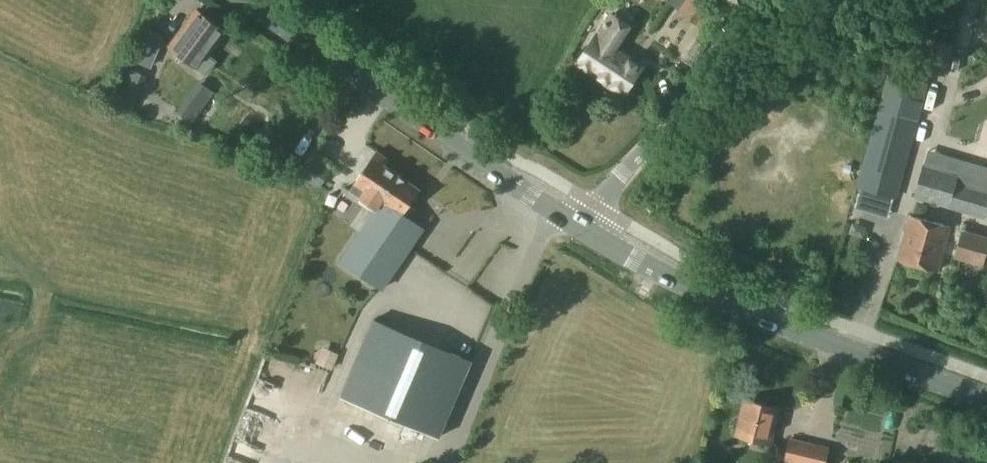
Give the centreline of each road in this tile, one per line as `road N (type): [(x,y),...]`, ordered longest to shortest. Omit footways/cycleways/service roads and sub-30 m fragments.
road 1 (tertiary): [(986,399),(717,294),(586,230)]
road 2 (tertiary): [(586,230),(249,0)]
road 3 (unclassified): [(586,230),(664,129),(811,0)]

